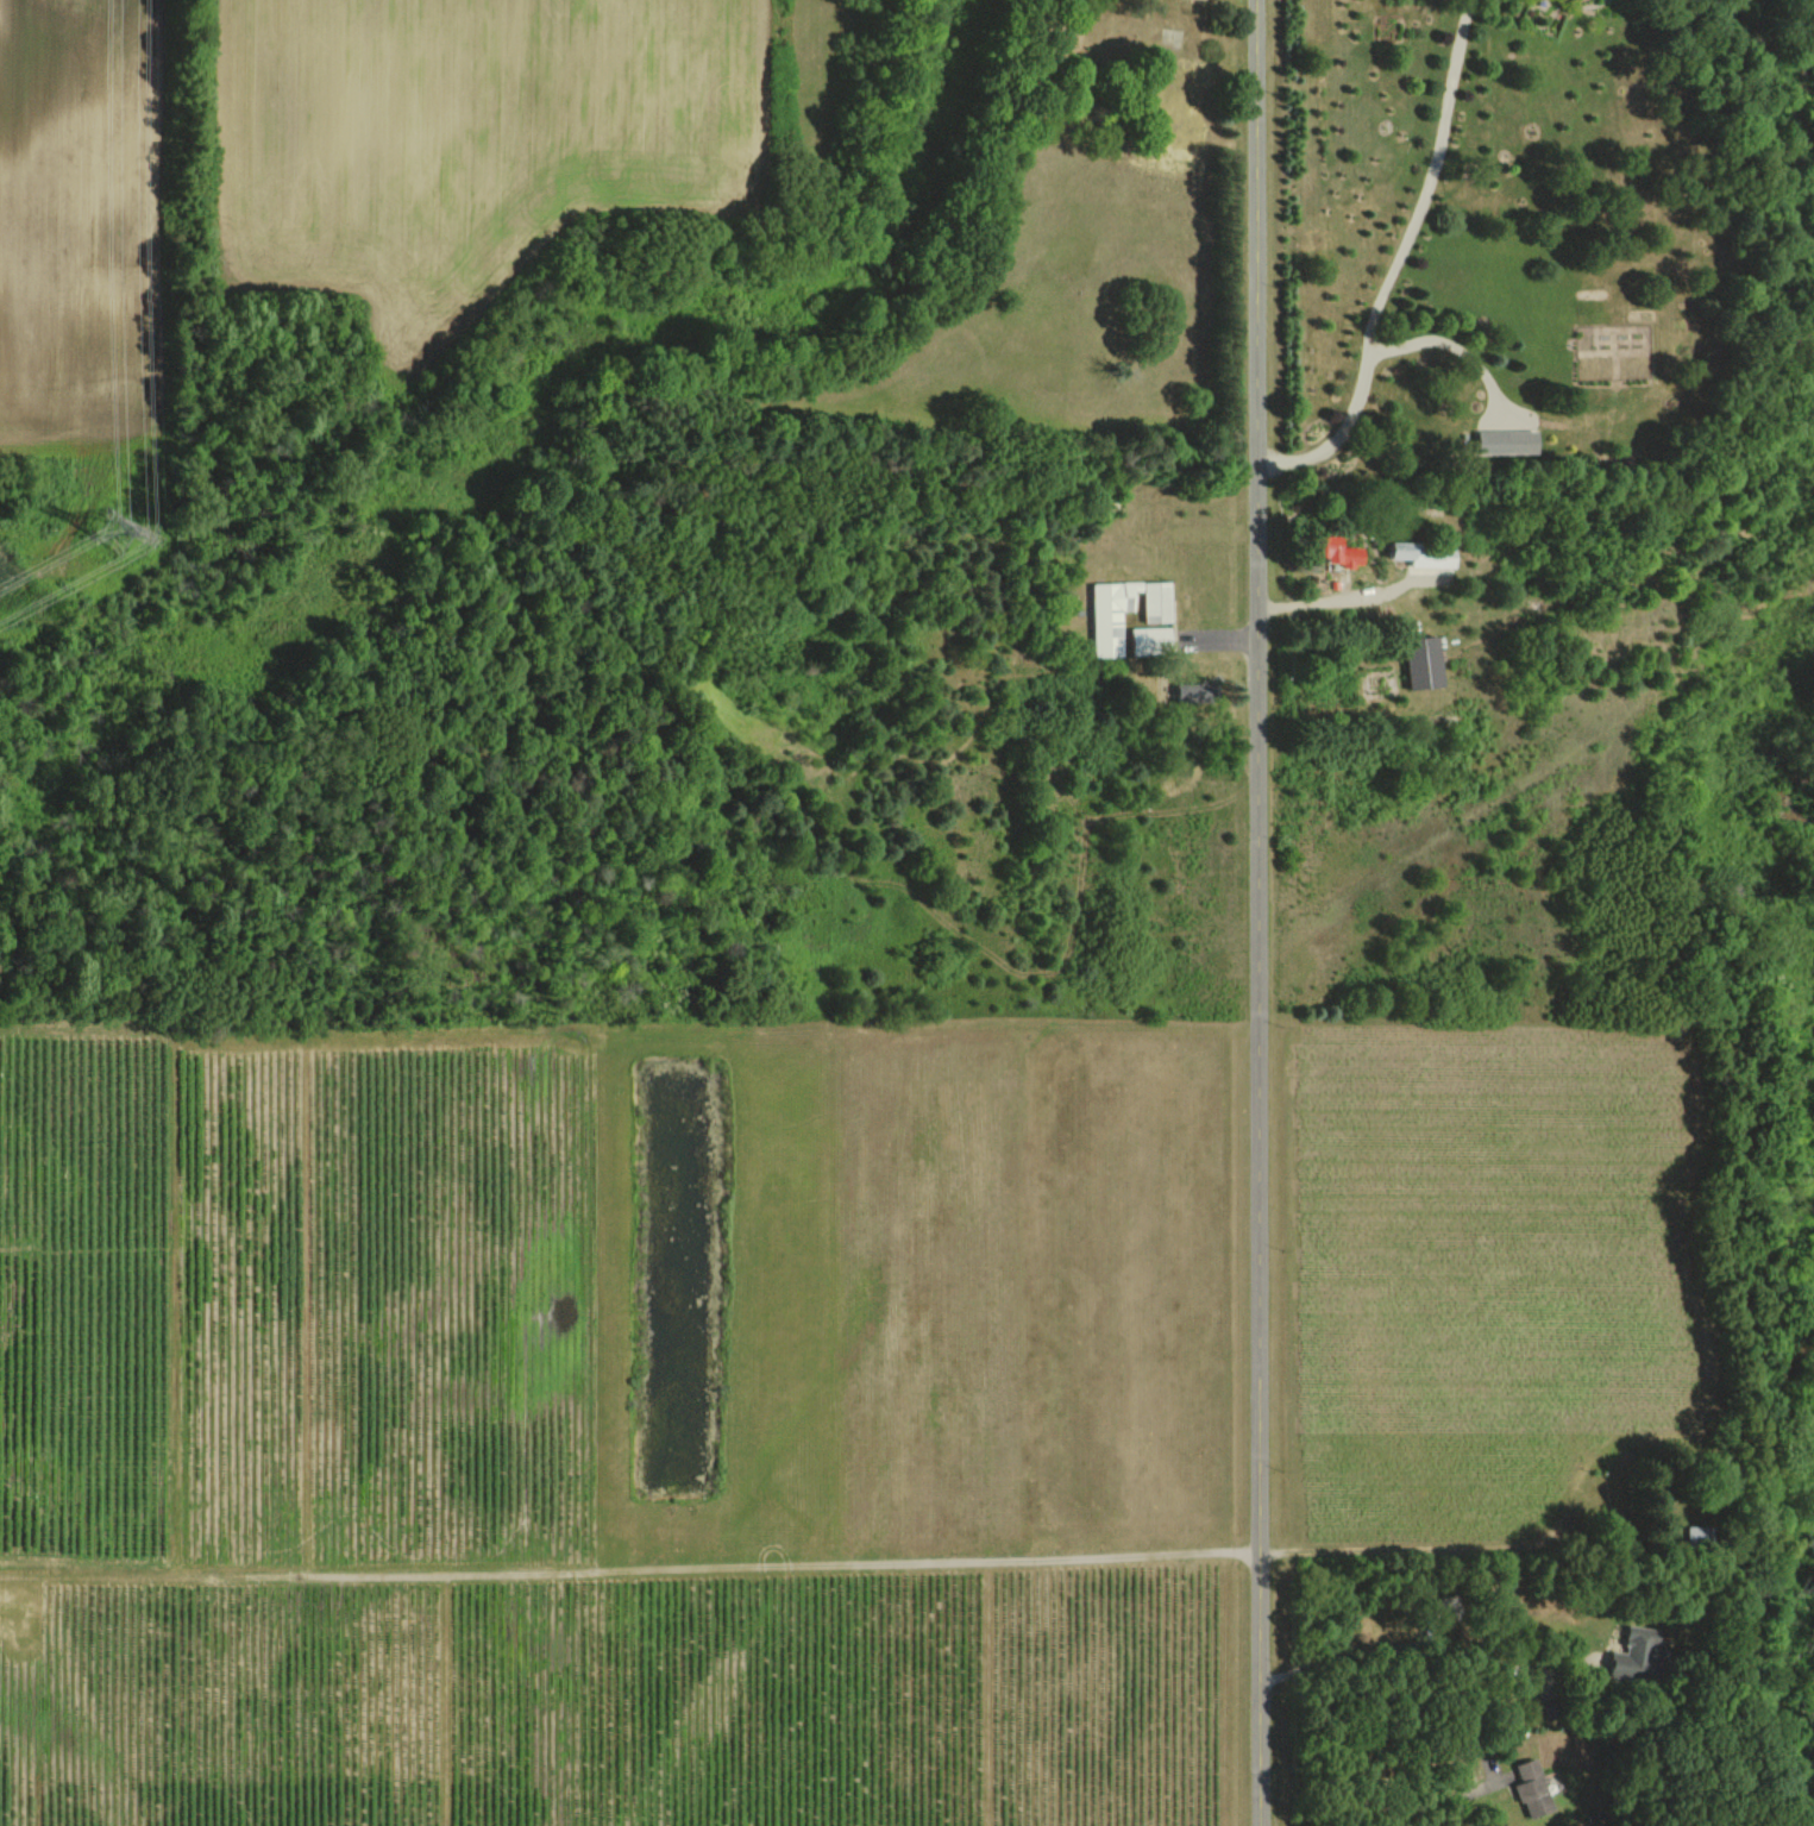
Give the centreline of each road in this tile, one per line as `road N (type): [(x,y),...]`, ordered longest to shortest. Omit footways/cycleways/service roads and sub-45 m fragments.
road 1 (residential): [(1256,0),(1260,1825)]

